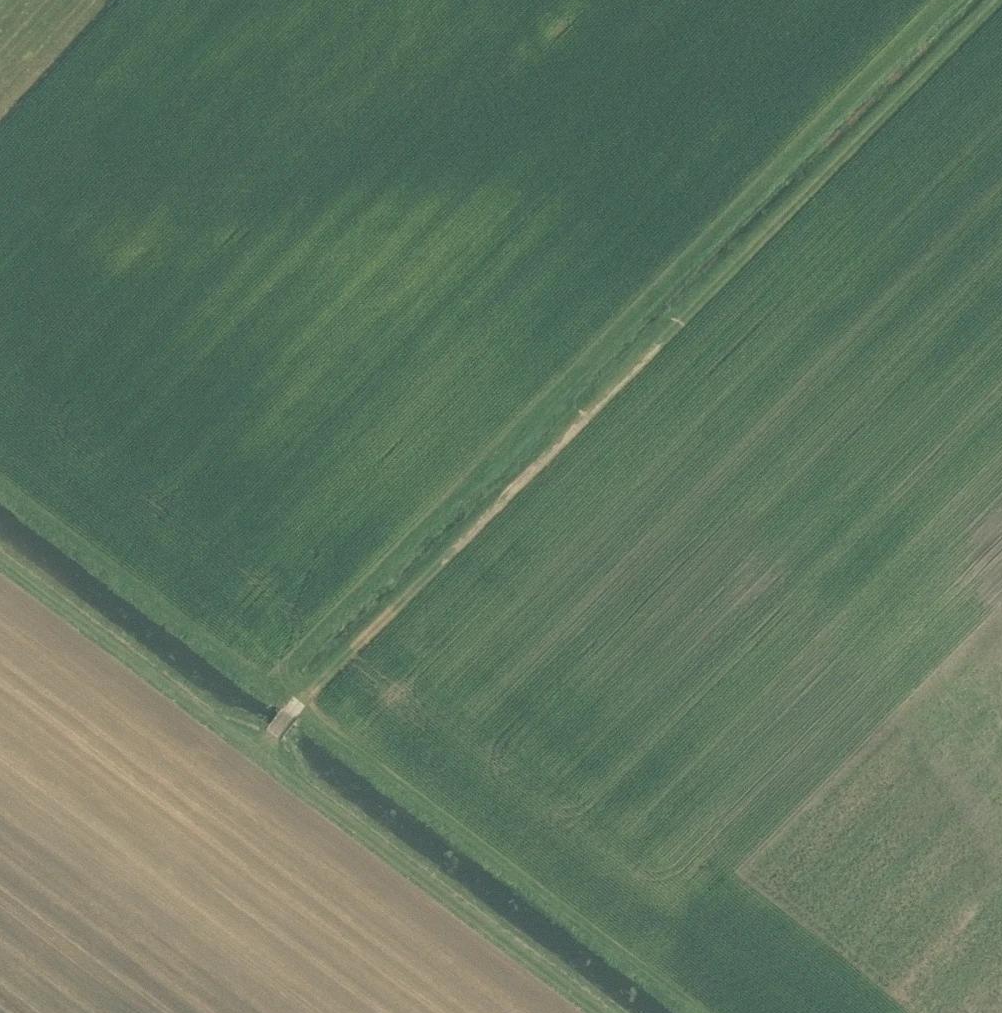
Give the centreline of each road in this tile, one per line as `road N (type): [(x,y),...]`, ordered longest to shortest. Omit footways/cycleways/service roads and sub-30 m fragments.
road 1 (track): [(275,741),(273,758),(620,1012)]

